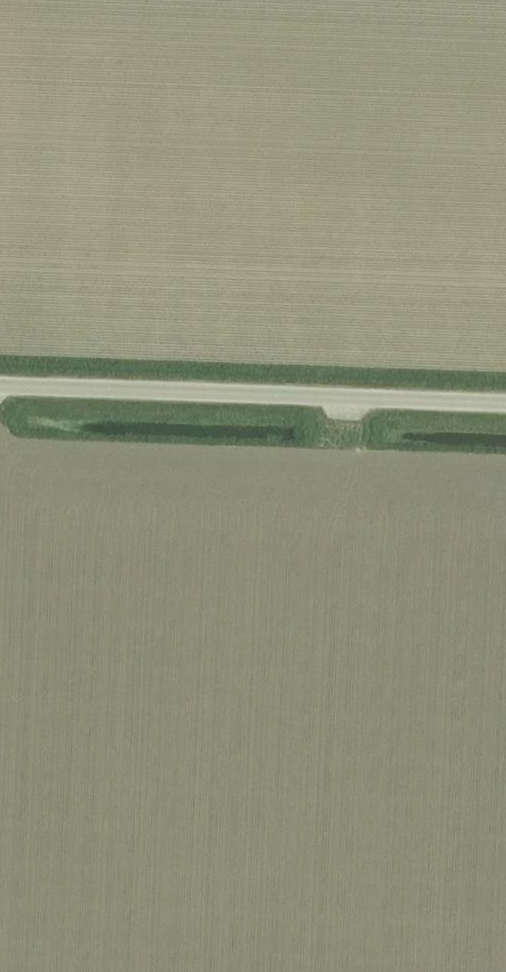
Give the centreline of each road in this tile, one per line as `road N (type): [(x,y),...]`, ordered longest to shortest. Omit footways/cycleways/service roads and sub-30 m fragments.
road 1 (unclassified): [(505,406),(0,387)]

